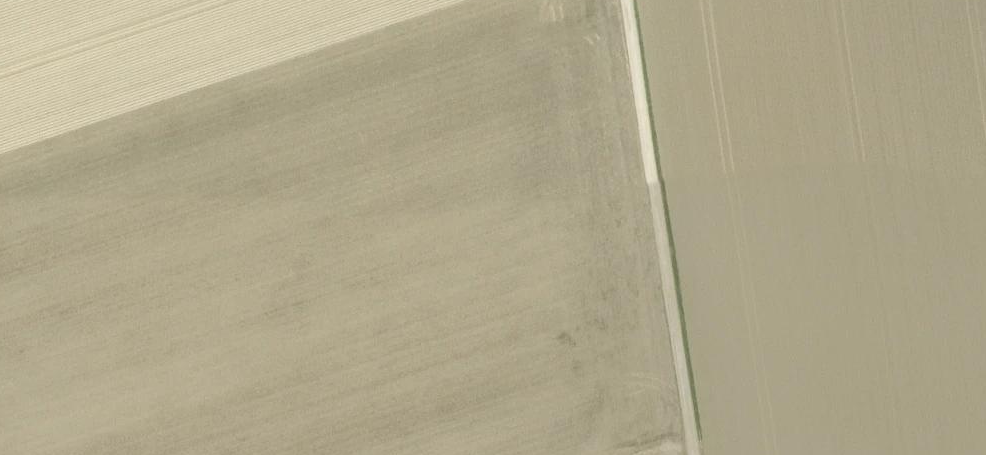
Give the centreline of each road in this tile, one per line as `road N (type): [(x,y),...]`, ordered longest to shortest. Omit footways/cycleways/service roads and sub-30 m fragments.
road 1 (track): [(622,0),(681,454)]

